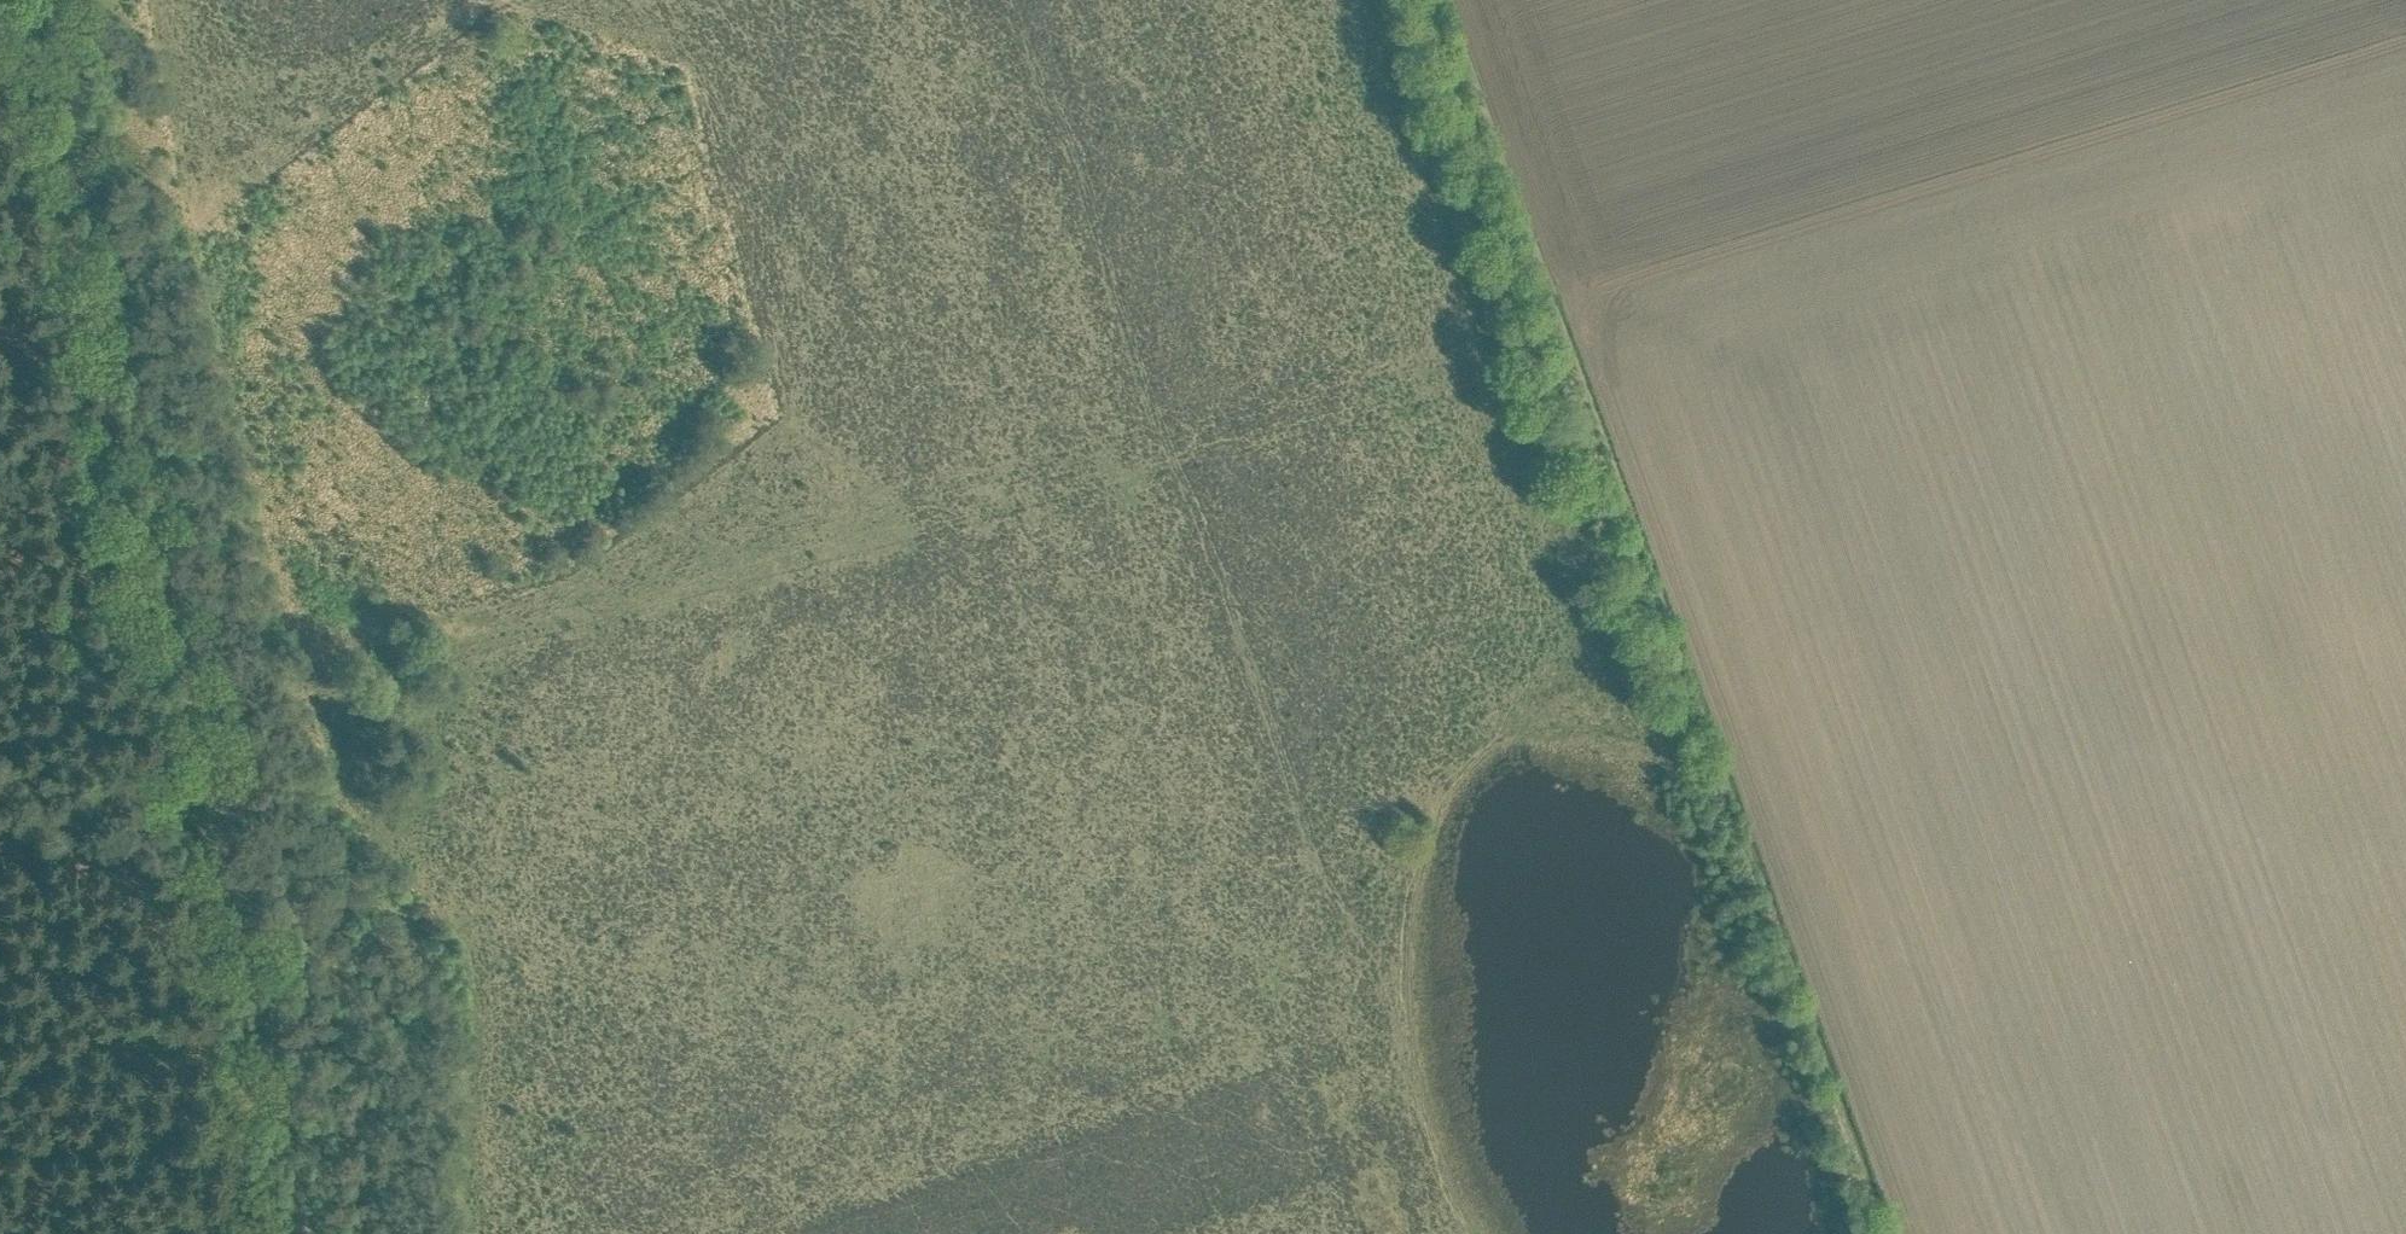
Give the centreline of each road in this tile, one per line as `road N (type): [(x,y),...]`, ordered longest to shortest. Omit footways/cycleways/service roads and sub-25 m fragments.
road 1 (track): [(53,0),(303,1233)]

